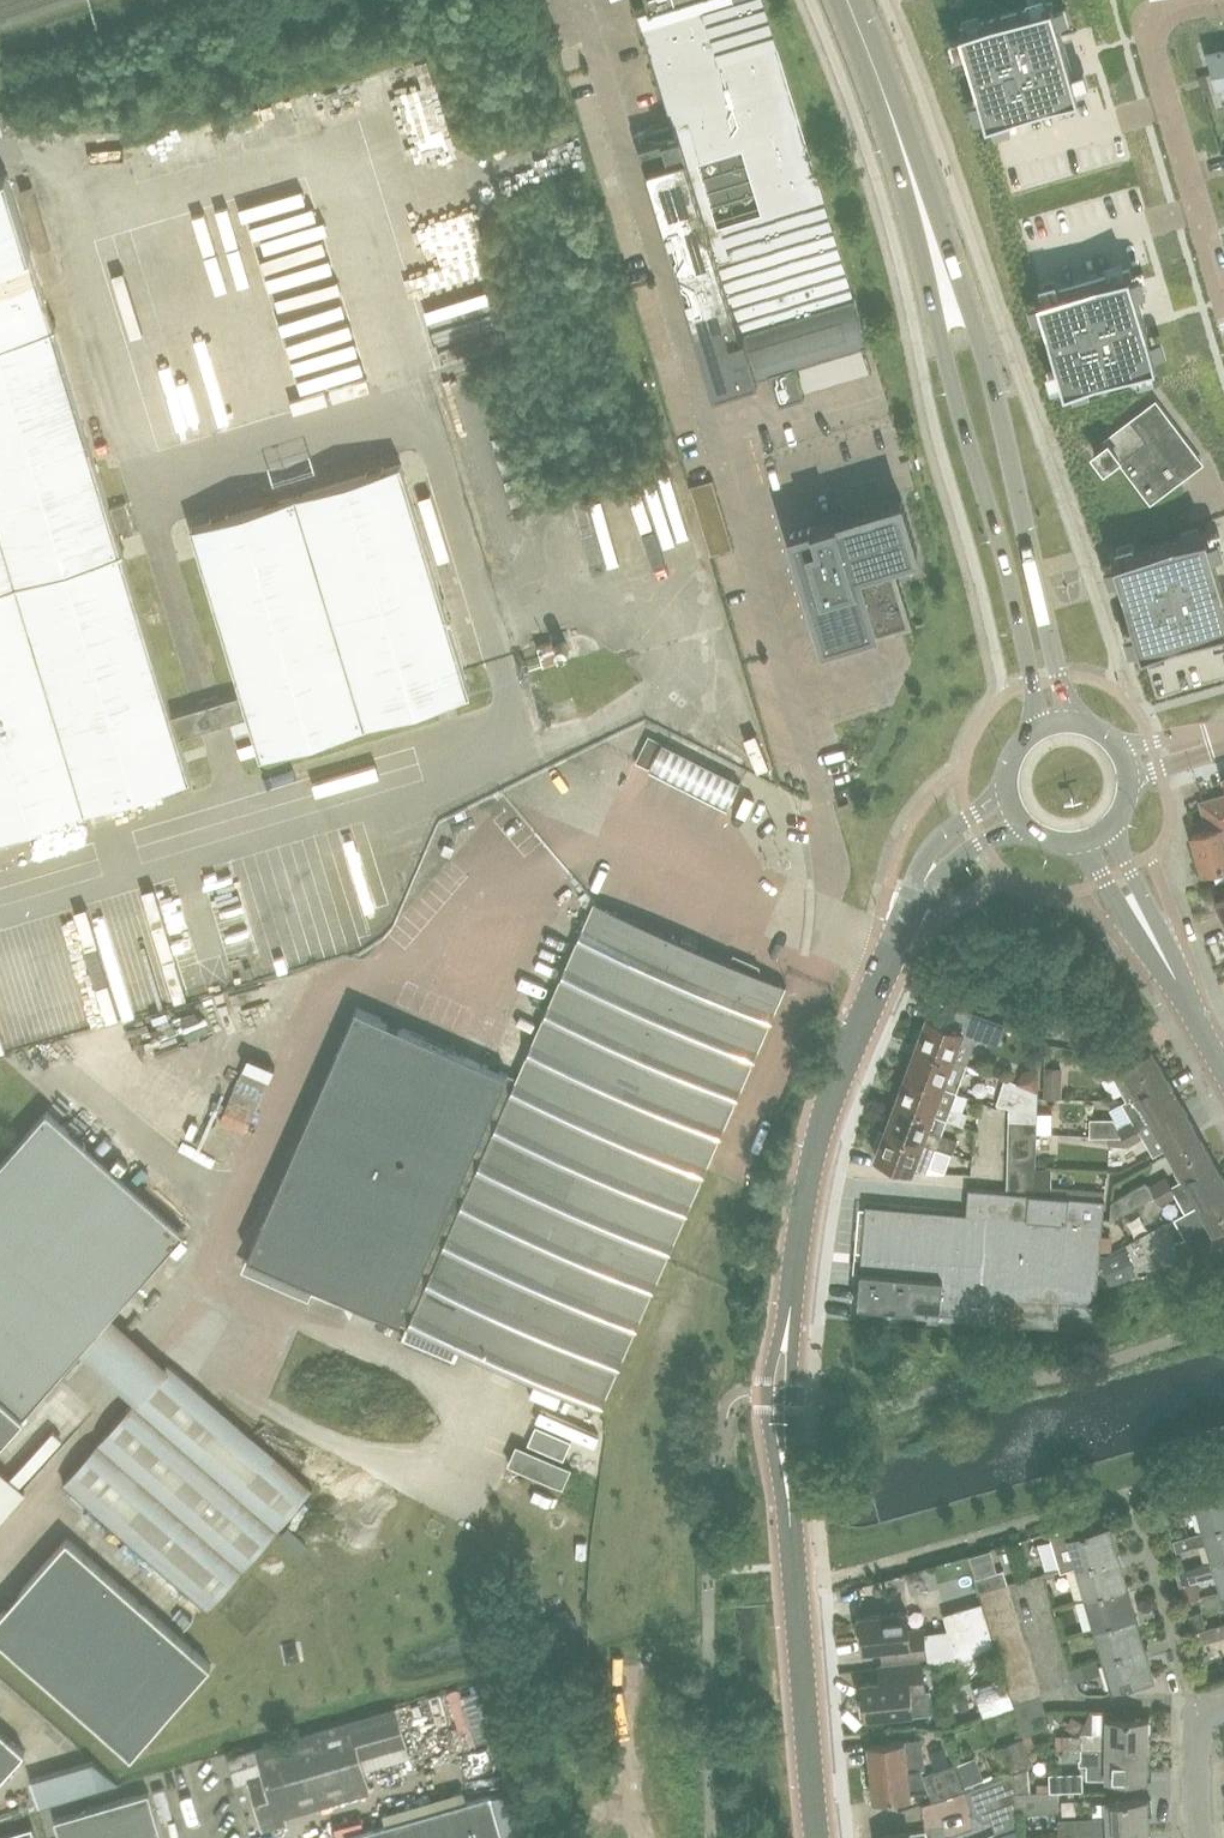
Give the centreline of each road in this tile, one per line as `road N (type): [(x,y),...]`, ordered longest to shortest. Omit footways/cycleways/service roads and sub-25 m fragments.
road 1 (secondary): [(816,1837),(785,1441),(797,1237),(813,1158),(920,890),(957,845),(1014,807)]
road 2 (secondary): [(1055,724),(944,288),(844,0)]
road 3 (residential): [(1223,300),(1142,29),(1159,6),(1208,0)]
road 4 (tertiary): [(1223,1067),(1095,834)]
road 5 (residential): [(1192,1701),(1078,1698),(1059,1690),(1027,1584)]
road 6 (residential): [(1192,1701),(1131,1491)]
road 7 (track): [(648,1837),(643,1707)]

